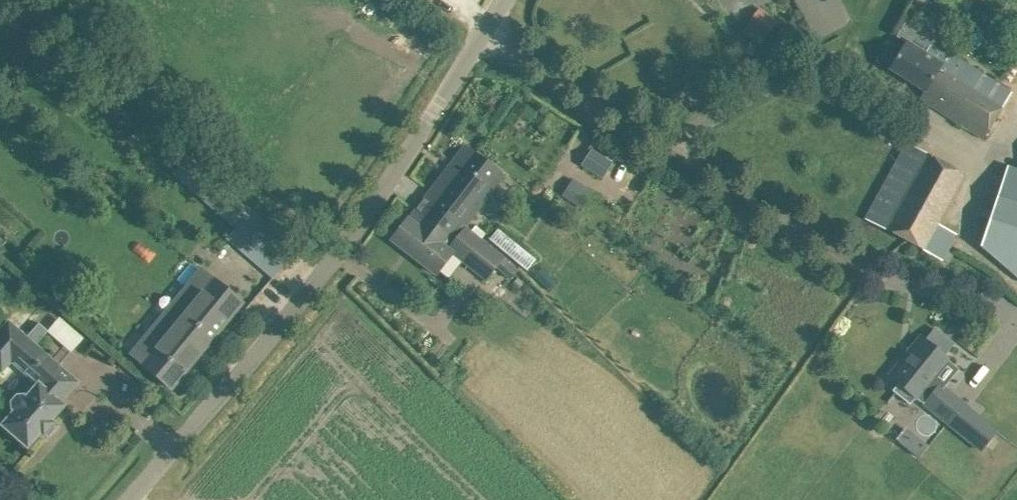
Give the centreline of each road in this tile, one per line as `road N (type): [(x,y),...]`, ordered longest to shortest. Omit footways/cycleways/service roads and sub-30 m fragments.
road 1 (unclassified): [(128,499),(325,269),(482,31)]
road 2 (unclassified): [(859,265),(482,31)]
road 3 (track): [(958,220),(1016,113)]

